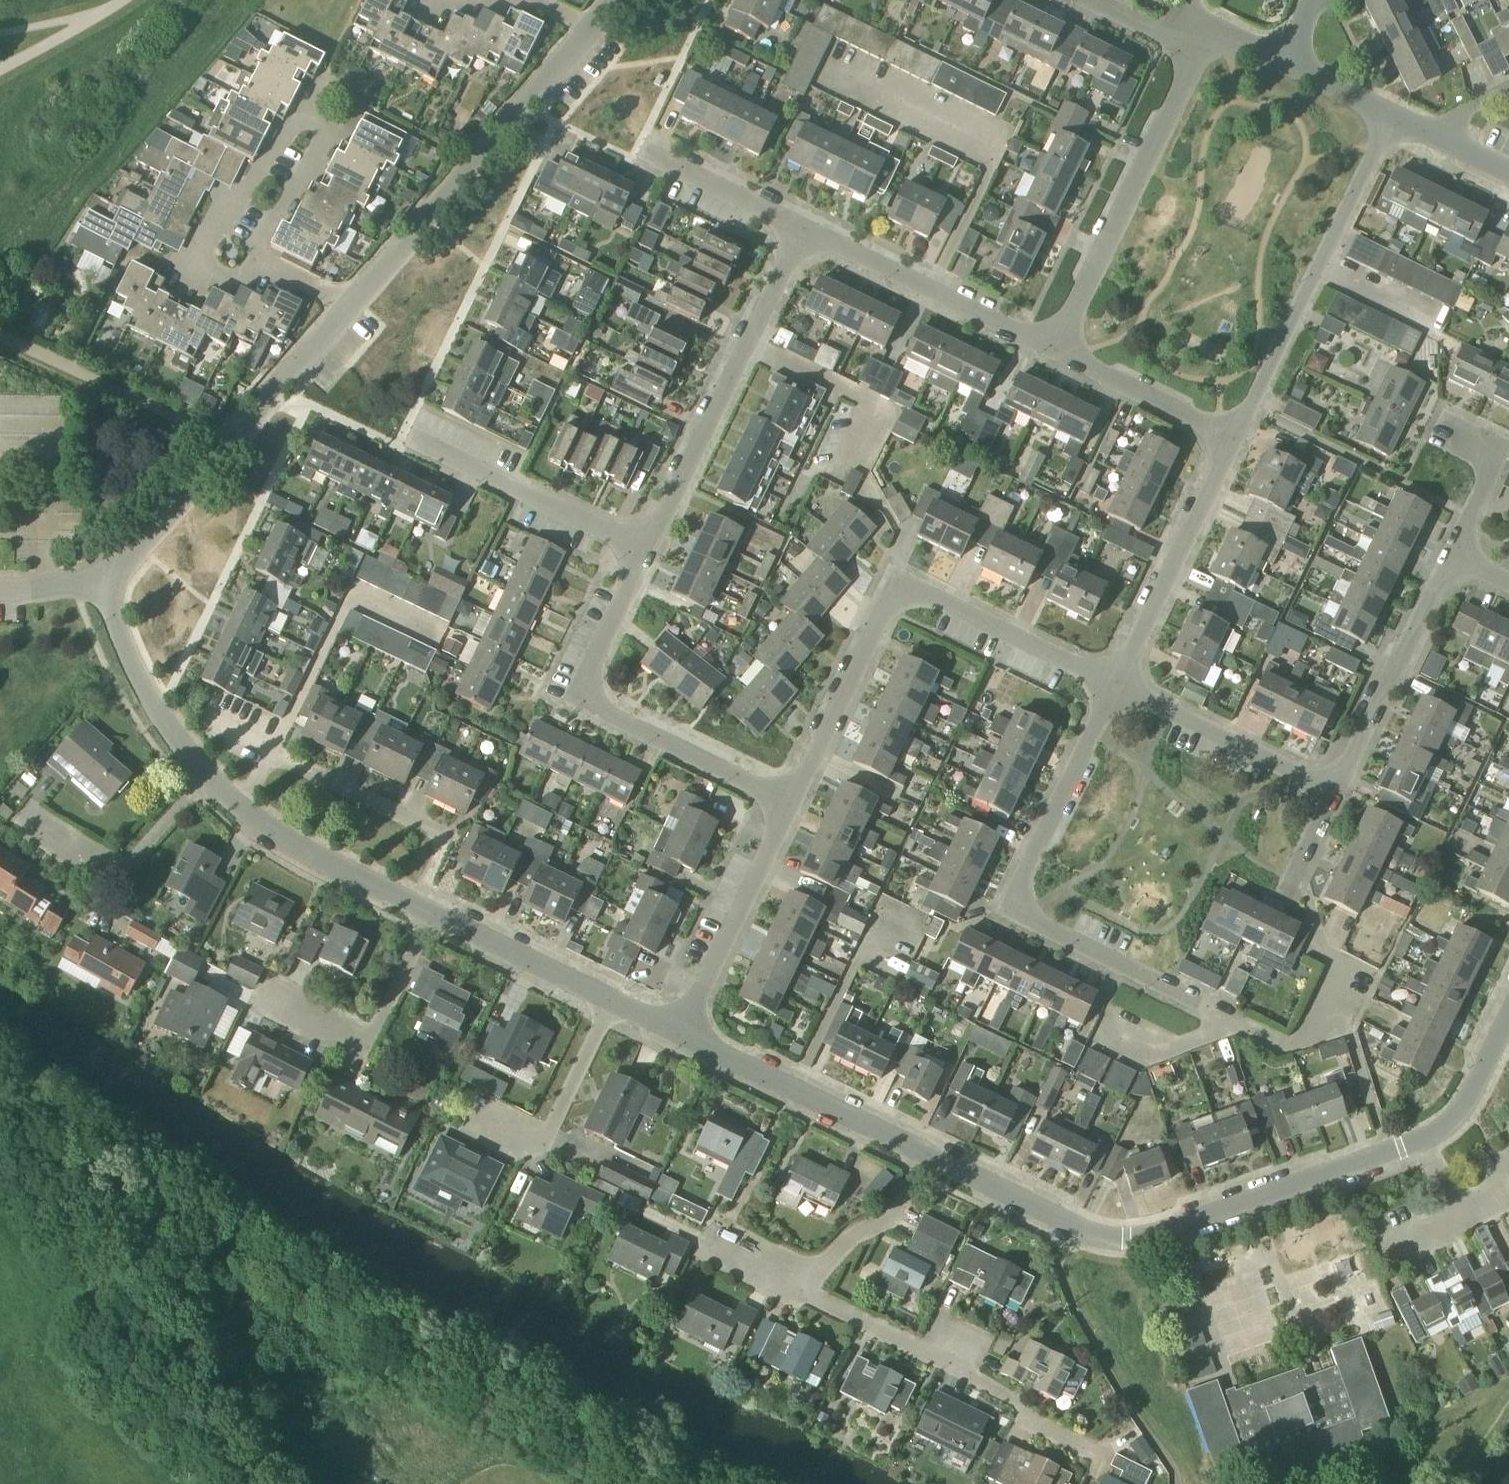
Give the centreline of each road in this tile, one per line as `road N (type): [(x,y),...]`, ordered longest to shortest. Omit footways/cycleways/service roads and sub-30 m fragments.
road 1 (residential): [(933,1153),(1042,1214),(1140,1240),(1426,1141)]
road 2 (residential): [(1118,688),(1006,908),(1218,1018)]
road 3 (residential): [(792,806),(901,596),(927,599),(1118,688)]
road 4 (residential): [(792,806),(577,702),(649,547)]
road 5 (residential): [(352,307),(238,450),(105,593)]
road 6 (residential): [(589,33),(352,307)]
road 7 (residential): [(649,547),(803,234)]
road 8 (residential): [(1058,354),(1200,45)]
road 9 (residential): [(244,812),(273,758),(448,839),(419,910)]
road 10 (residential): [(1083,1448),(1028,1423),(1020,1405),(956,1365),(807,1296)]
road 11 (residential): [(1058,354),(803,234)]
road 12 (residential): [(257,999),(363,1057),(437,918)]
road 13 (residential): [(1237,439),(1118,688)]
road 14 (residential): [(685,1036),(933,1153)]
road 15 (residential): [(649,547),(404,440)]
road 16 (residential): [(1333,792),(1453,558)]
road 17 (residential): [(458,1113),(546,1152),(611,1003)]
road 18 (residential): [(685,1036),(792,806)]
road 19 (residential): [(23,807),(121,877),(204,777)]
road 20 (residential): [(1333,792),(1118,688)]
road 21 (residential): [(204,777),(166,729),(105,593)]
road 22 (residential): [(244,812),(288,845),(419,910)]
road 23 (residential): [(1237,439),(1058,354)]
road 24 (residential): [(807,1296),(836,1249),(894,1218),(933,1153)]
road 25 (residential): [(1321,263),(1237,439)]
road 26 (residential): [(437,918),(611,1003)]
road 27 (residential): [(803,234),(641,158)]
road 28 (residential): [(1453,558),(1498,458),(1436,428)]
road 29 (residential): [(1389,119),(1321,263)]
road 30 (residential): [(1218,1018),(1283,1050),(1330,1032),(1342,998)]
road 31 (residential): [(305,176),(332,128),(324,95),(282,149)]
road 32 (residential): [(1426,1141),(1469,1102),(1508,1018)]
road 33 (residential): [(1445,324),(1321,263)]
road 34 (residential): [(1218,1018),(1208,1035),(1162,1051),(1106,1024)]
road 35 (residential): [(1200,45),(1086,0)]

